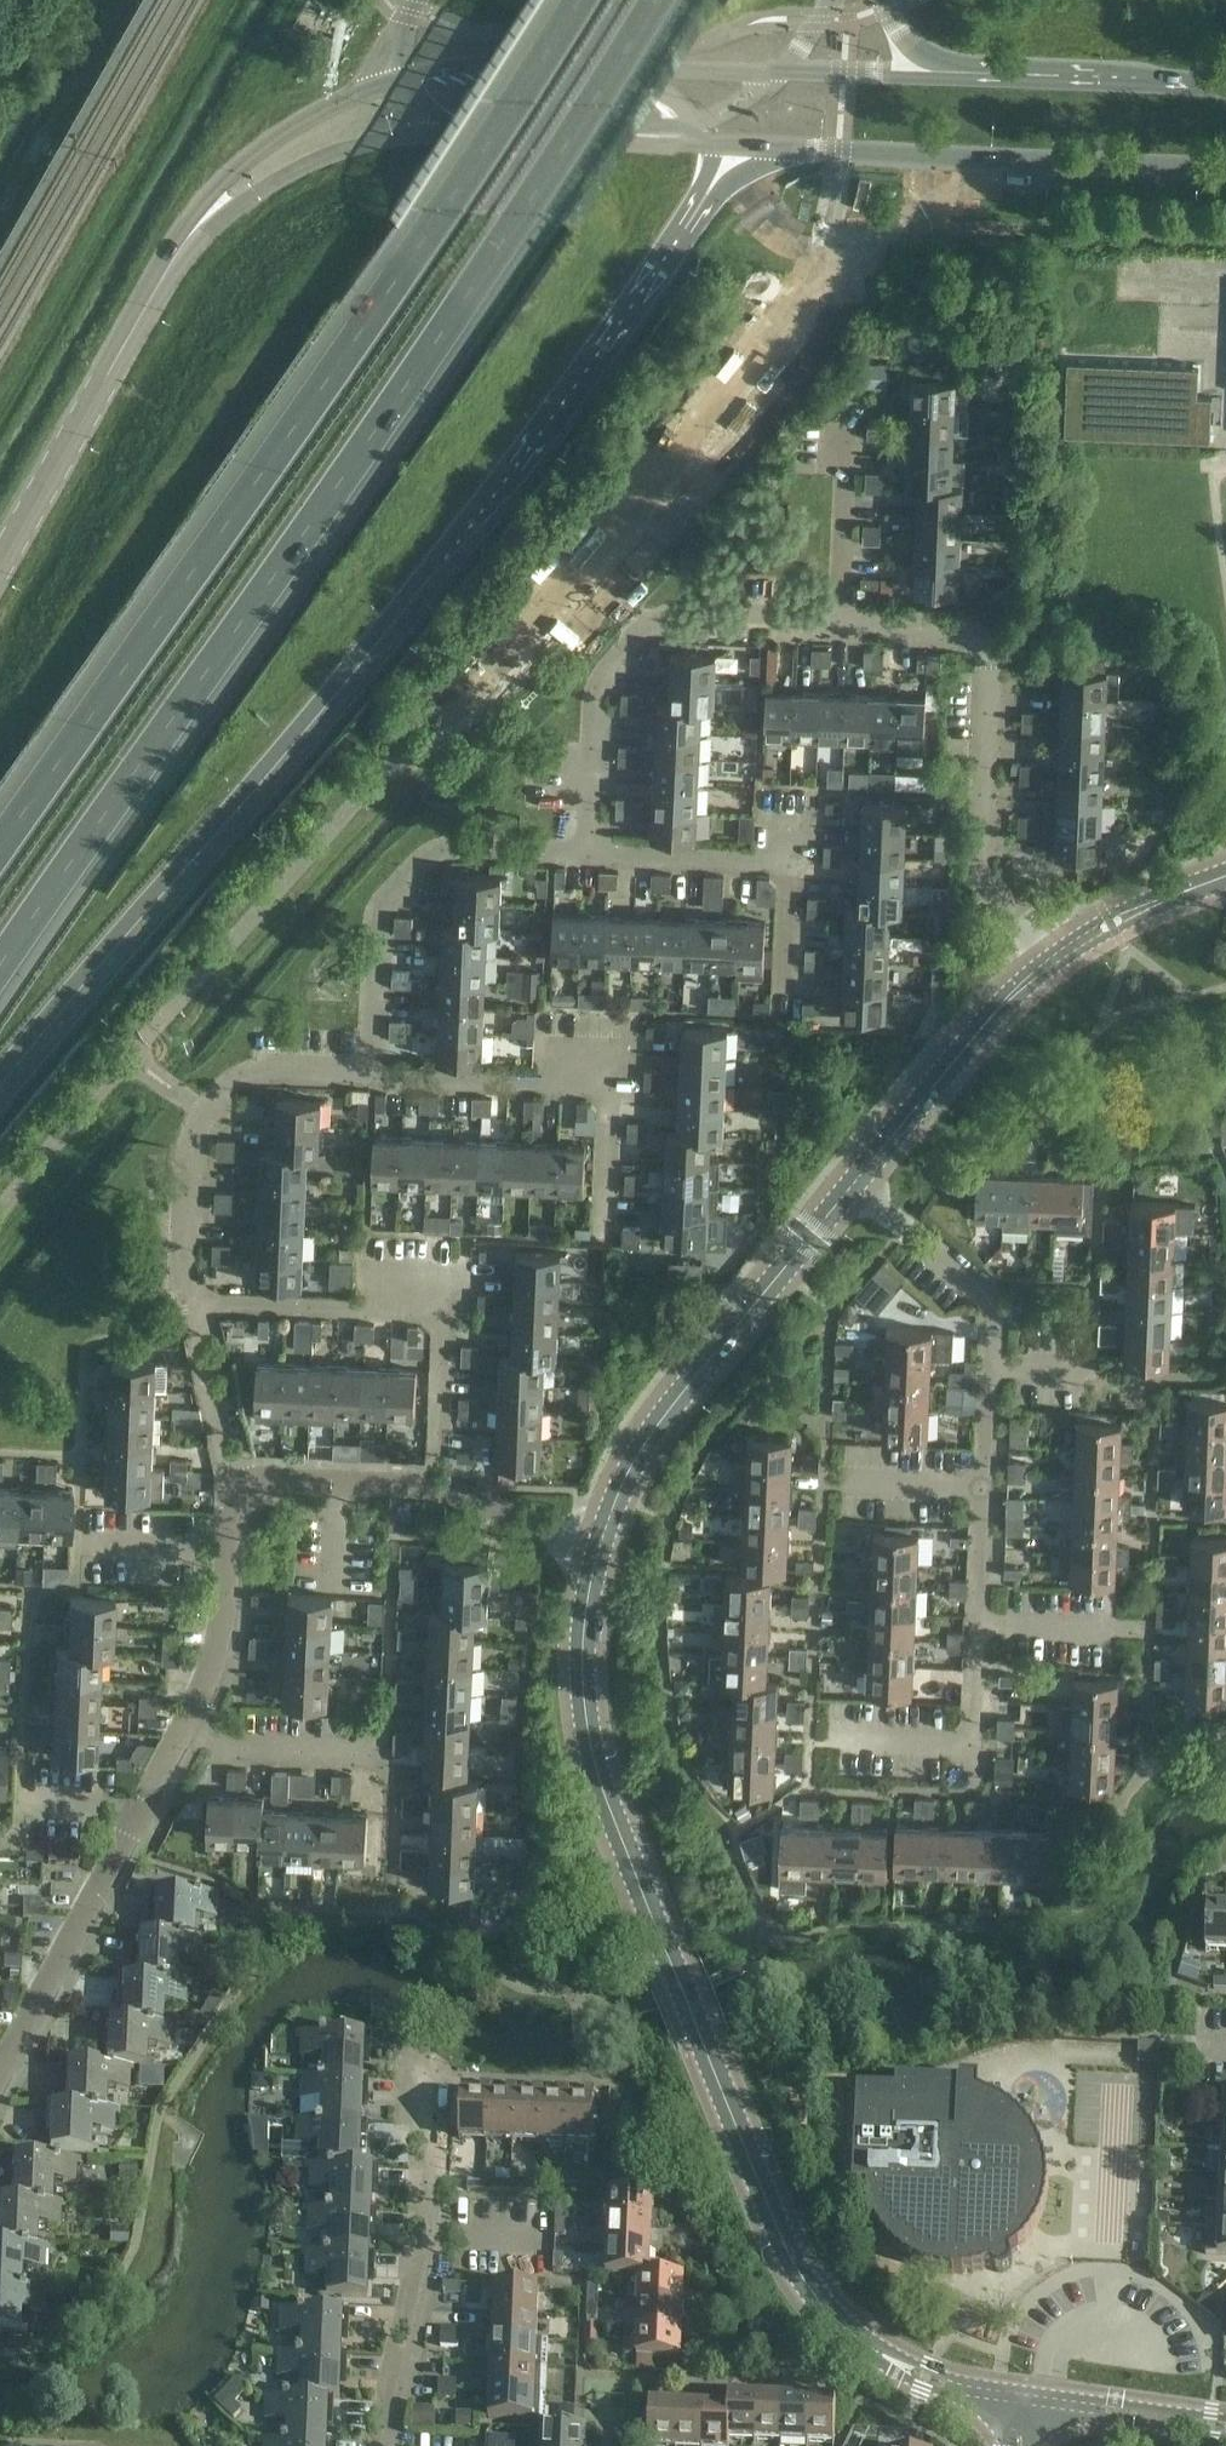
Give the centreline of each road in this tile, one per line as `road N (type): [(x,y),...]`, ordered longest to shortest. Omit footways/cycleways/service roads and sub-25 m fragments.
road 1 (trunk): [(0,1081),(496,482),(700,191),(717,147)]
road 2 (trunk): [(0,968),(523,211),(657,0)]
road 3 (tertiary): [(1026,2402),(898,2366),(838,2331),(794,2264),(699,2056),(594,1769),(581,1705),(584,1619),(599,1546)]
road 4 (trunk): [(579,0),(447,208),(0,843)]
road 5 (tertiary): [(717,147),(1225,169)]
road 6 (residential): [(1053,958),(985,876),(995,665),(984,646),(961,632),(840,625)]
road 7 (residential): [(840,625),(690,618),(648,629),(597,686),(587,855)]
road 8 (tertiary): [(599,1546),(652,1439),(853,1193)]
road 9 (residential): [(587,855),(444,850),(381,905),(373,1080)]
road 10 (residential): [(426,2073),(419,2235),(385,2445)]
road 11 (tertiary): [(181,248),(0,574)]
road 12 (residential): [(236,1480),(442,1491),(599,1546)]
road 13 (residential): [(0,2072),(178,1745)]
road 14 (residential): [(373,1080),(255,1075),(238,1081),(205,1116),(186,1303)]
road 15 (tertiary): [(853,1193),(961,1053),(1053,958)]
road 16 (tertiary): [(181,248),(300,169),(385,139),(448,130)]
road 17 (tertiary): [(395,78),(262,149),(199,207),(181,248)]
road 18 (residential): [(178,1745),(223,1639),(236,1480)]
road 19 (residential): [(835,1738),(979,1745),(983,1624)]
road 20 (residential): [(186,1303),(445,1316)]
road 21 (tertiary): [(1225,90),(971,76)]
road 22 (tertiary): [(642,69),(468,65),(395,78)]
road 23 (residential): [(993,1373),(996,1311),(853,1193)]
road 24 (residential): [(608,1091),(373,1080)]
road 25 (tertiary): [(448,130),(665,140)]
road 26 (residential): [(178,1745),(383,1755)]
road 27 (tertiary): [(1225,2426),(1026,2402)]
road 28 (residential): [(840,625),(845,449),(828,432)]
road 29 (residential): [(785,863),(587,855)]
road 30 (tertiary): [(1053,958),(1110,925),(1225,880)]
road 31 (tertiary): [(971,76),(785,70)]
road 32 (residential): [(236,1480),(186,1303)]
road 33 (residential): [(824,1485),(989,1491)]
road 34 (residential): [(983,1624),(1147,1631)]
road 35 (residential): [(780,1018),(785,863)]
road 36 (residential): [(604,1241),(608,1091)]
road 37 (tertiary): [(785,70),(642,69)]
road 38 (residential): [(445,1316),(436,1451)]
road 39 (residential): [(983,1624),(989,1491)]
road 40 (trunk): [(971,76),(916,48),(883,0)]

